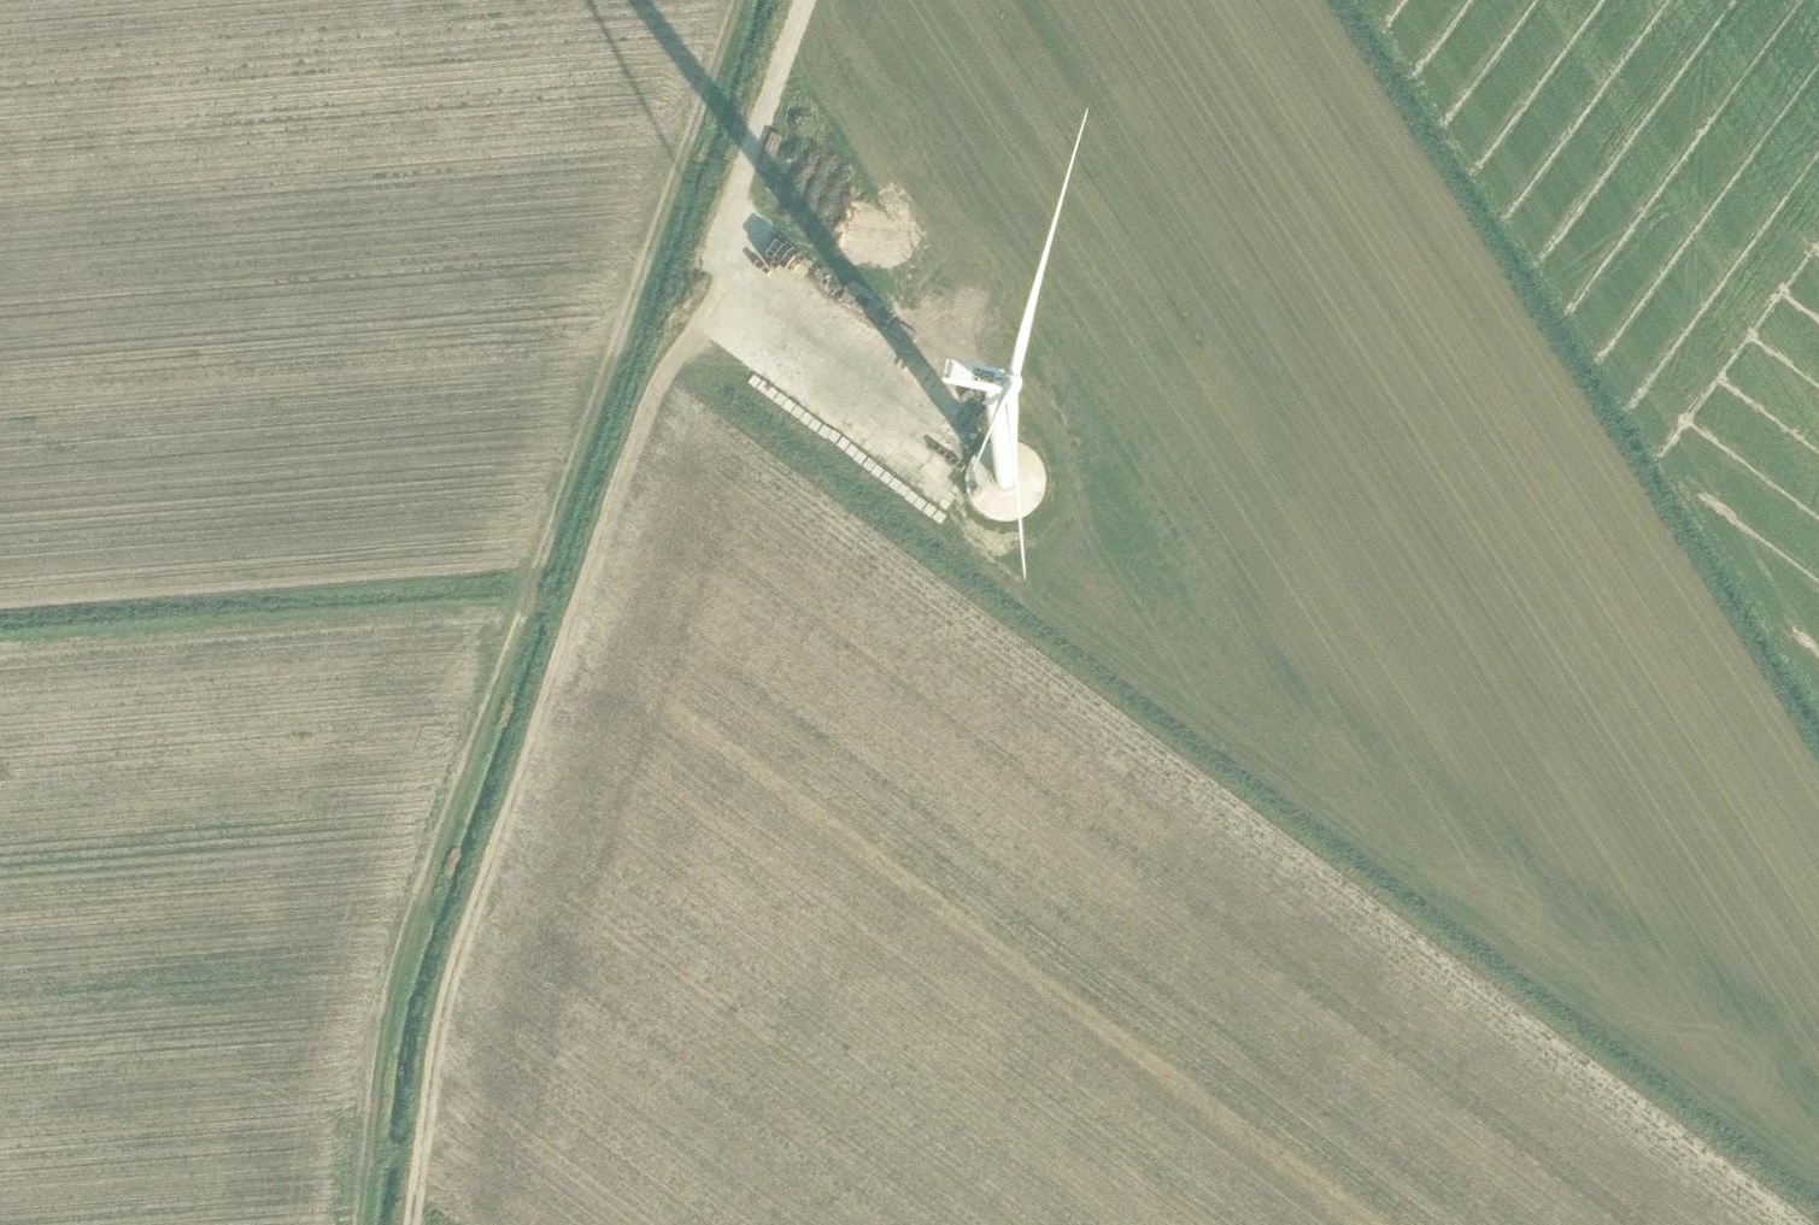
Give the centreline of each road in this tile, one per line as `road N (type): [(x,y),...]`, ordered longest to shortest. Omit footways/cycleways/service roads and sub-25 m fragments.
road 1 (track): [(688,312),(806,0)]

